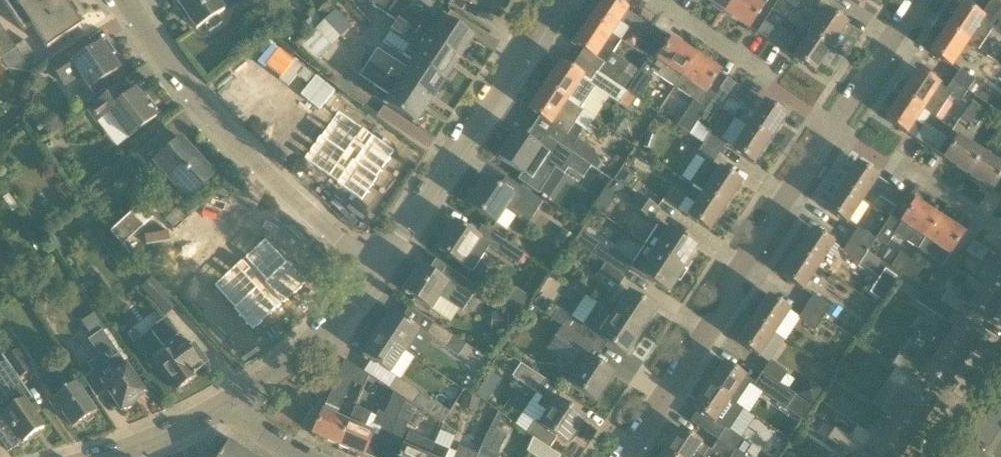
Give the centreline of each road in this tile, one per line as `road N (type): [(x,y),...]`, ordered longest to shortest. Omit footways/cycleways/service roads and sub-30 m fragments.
road 1 (residential): [(628,456),(833,130)]
road 2 (residential): [(376,271),(226,132),(127,0)]
road 3 (residential): [(376,271),(557,0)]
road 4 (residential): [(833,130),(652,0)]
road 5 (unclassified): [(233,403),(331,324),(376,271)]
road 6 (residential): [(1000,230),(833,130)]
road 7 (residential): [(833,130),(897,29),(929,0)]
road 8 (residential): [(108,456),(233,403)]

